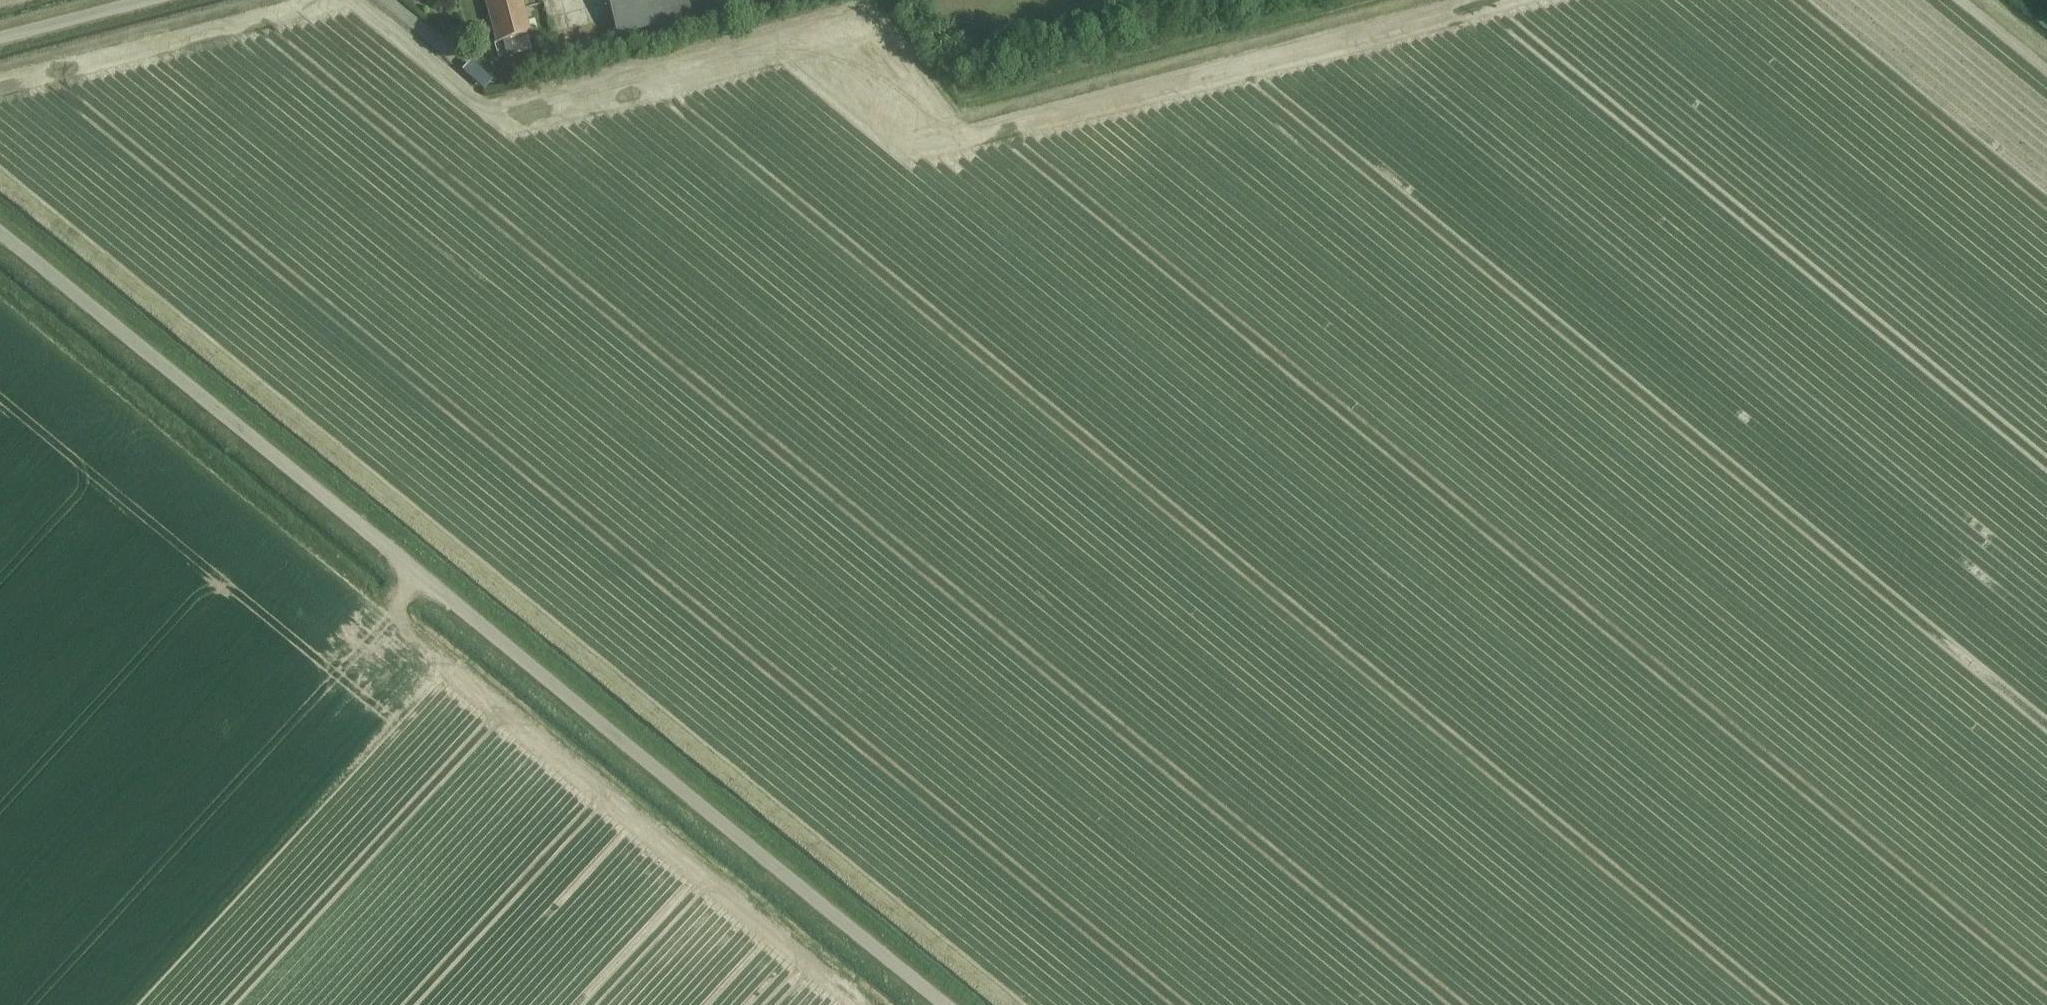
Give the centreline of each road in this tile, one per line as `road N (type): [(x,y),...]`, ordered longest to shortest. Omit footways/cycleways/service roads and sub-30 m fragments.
road 1 (unclassified): [(946,1004),(0,234)]
road 2 (unclassified): [(0,38),(145,0)]

